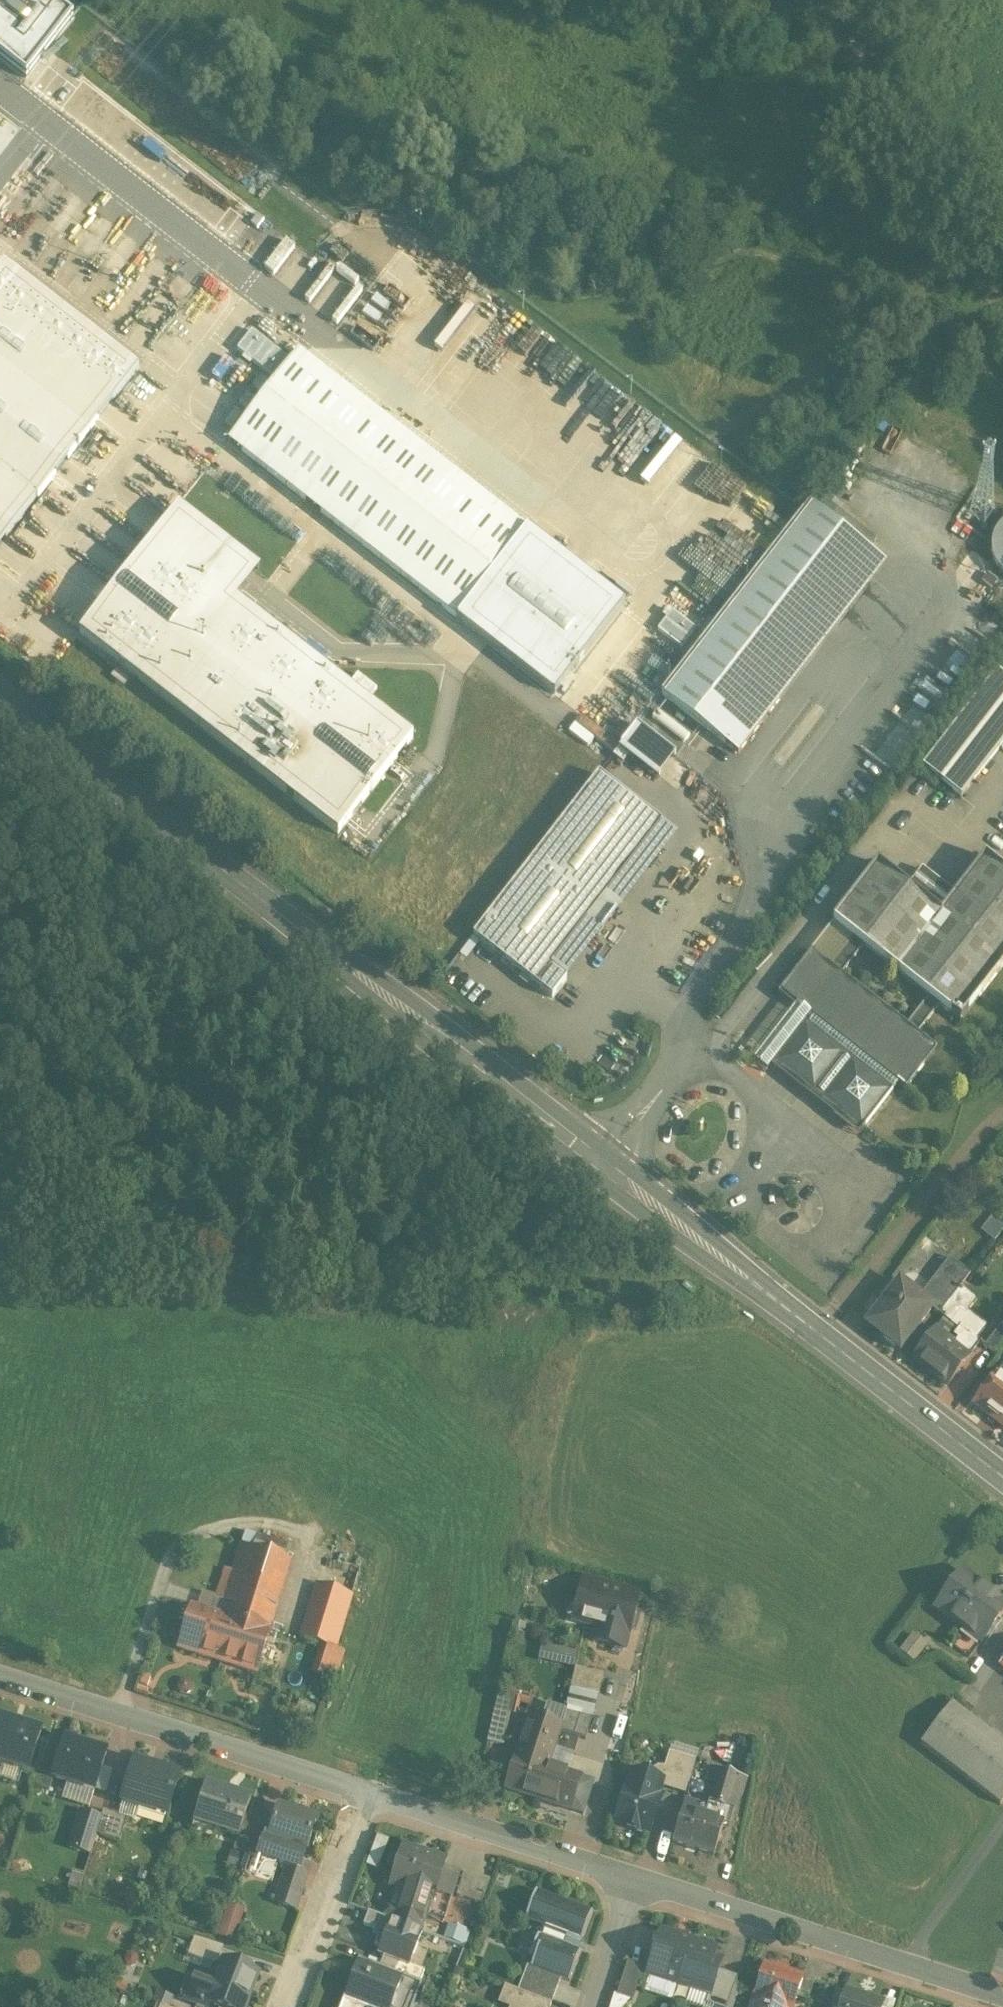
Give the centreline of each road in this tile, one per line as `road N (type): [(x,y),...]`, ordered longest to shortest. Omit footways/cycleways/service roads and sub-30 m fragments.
road 1 (residential): [(0,1459),(17,1428),(75,1420),(545,1541),(571,1424),(827,1489),(740,1908)]
road 2 (secondary): [(0,698),(1002,1479)]
road 3 (residential): [(0,1674),(362,1785)]
road 4 (residential): [(362,1785),(633,1873)]
road 5 (residential): [(740,1908),(1002,1994)]
road 6 (residential): [(277,2006),(362,1785)]
road 7 (residential): [(633,1873),(587,2006)]

